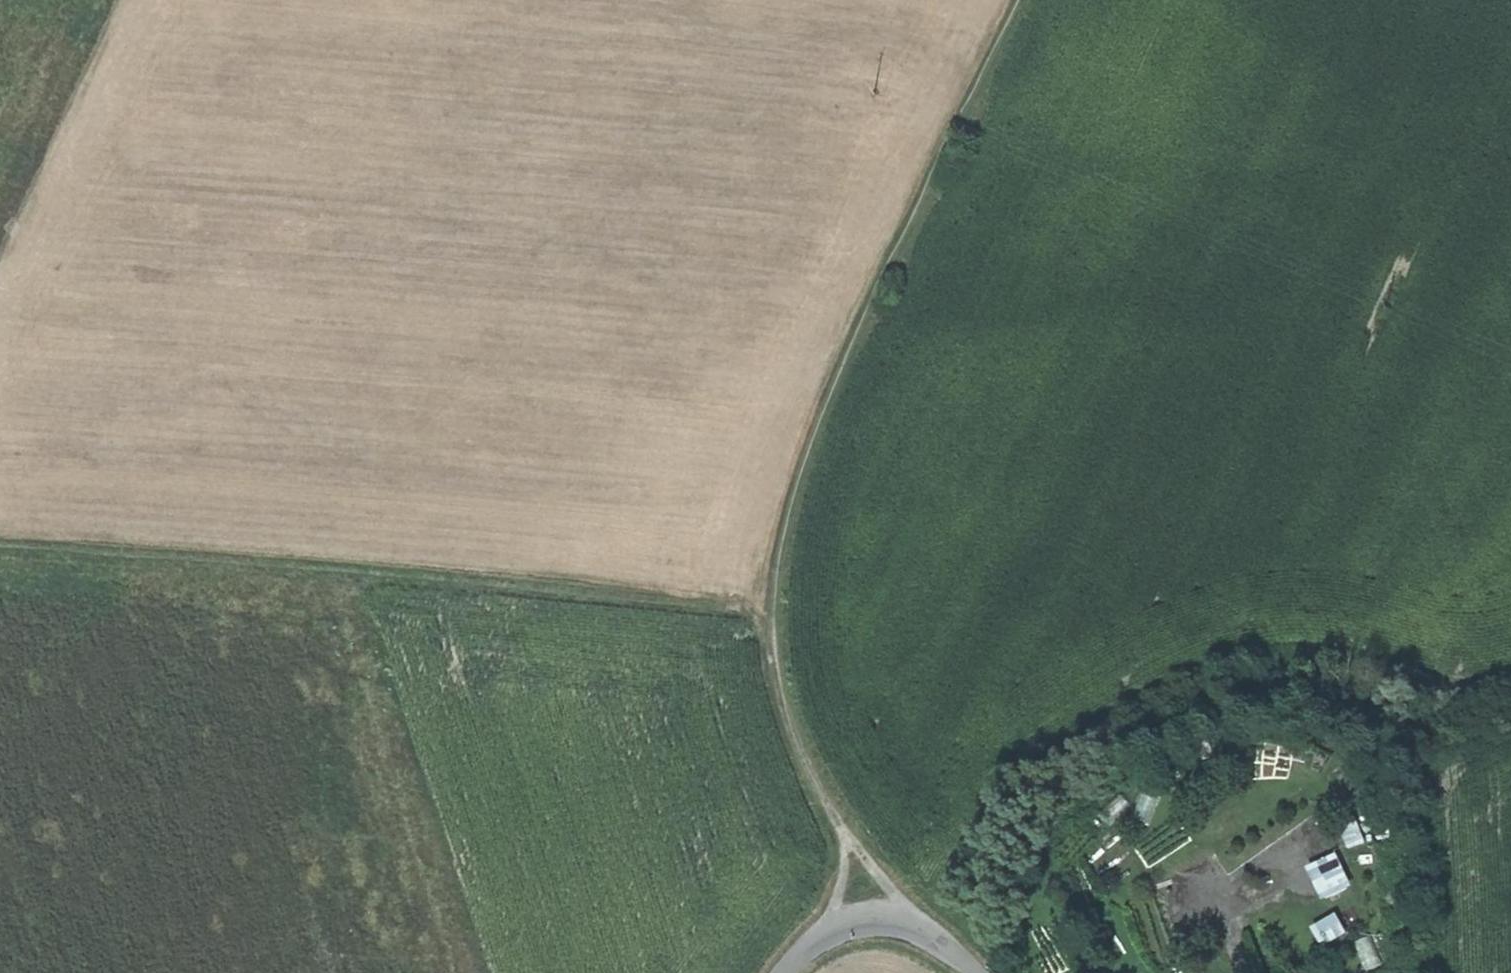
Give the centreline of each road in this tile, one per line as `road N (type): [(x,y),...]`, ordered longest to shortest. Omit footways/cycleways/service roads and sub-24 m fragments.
road 1 (residential): [(973,972),(925,932),(884,920),(834,929),(789,972)]

